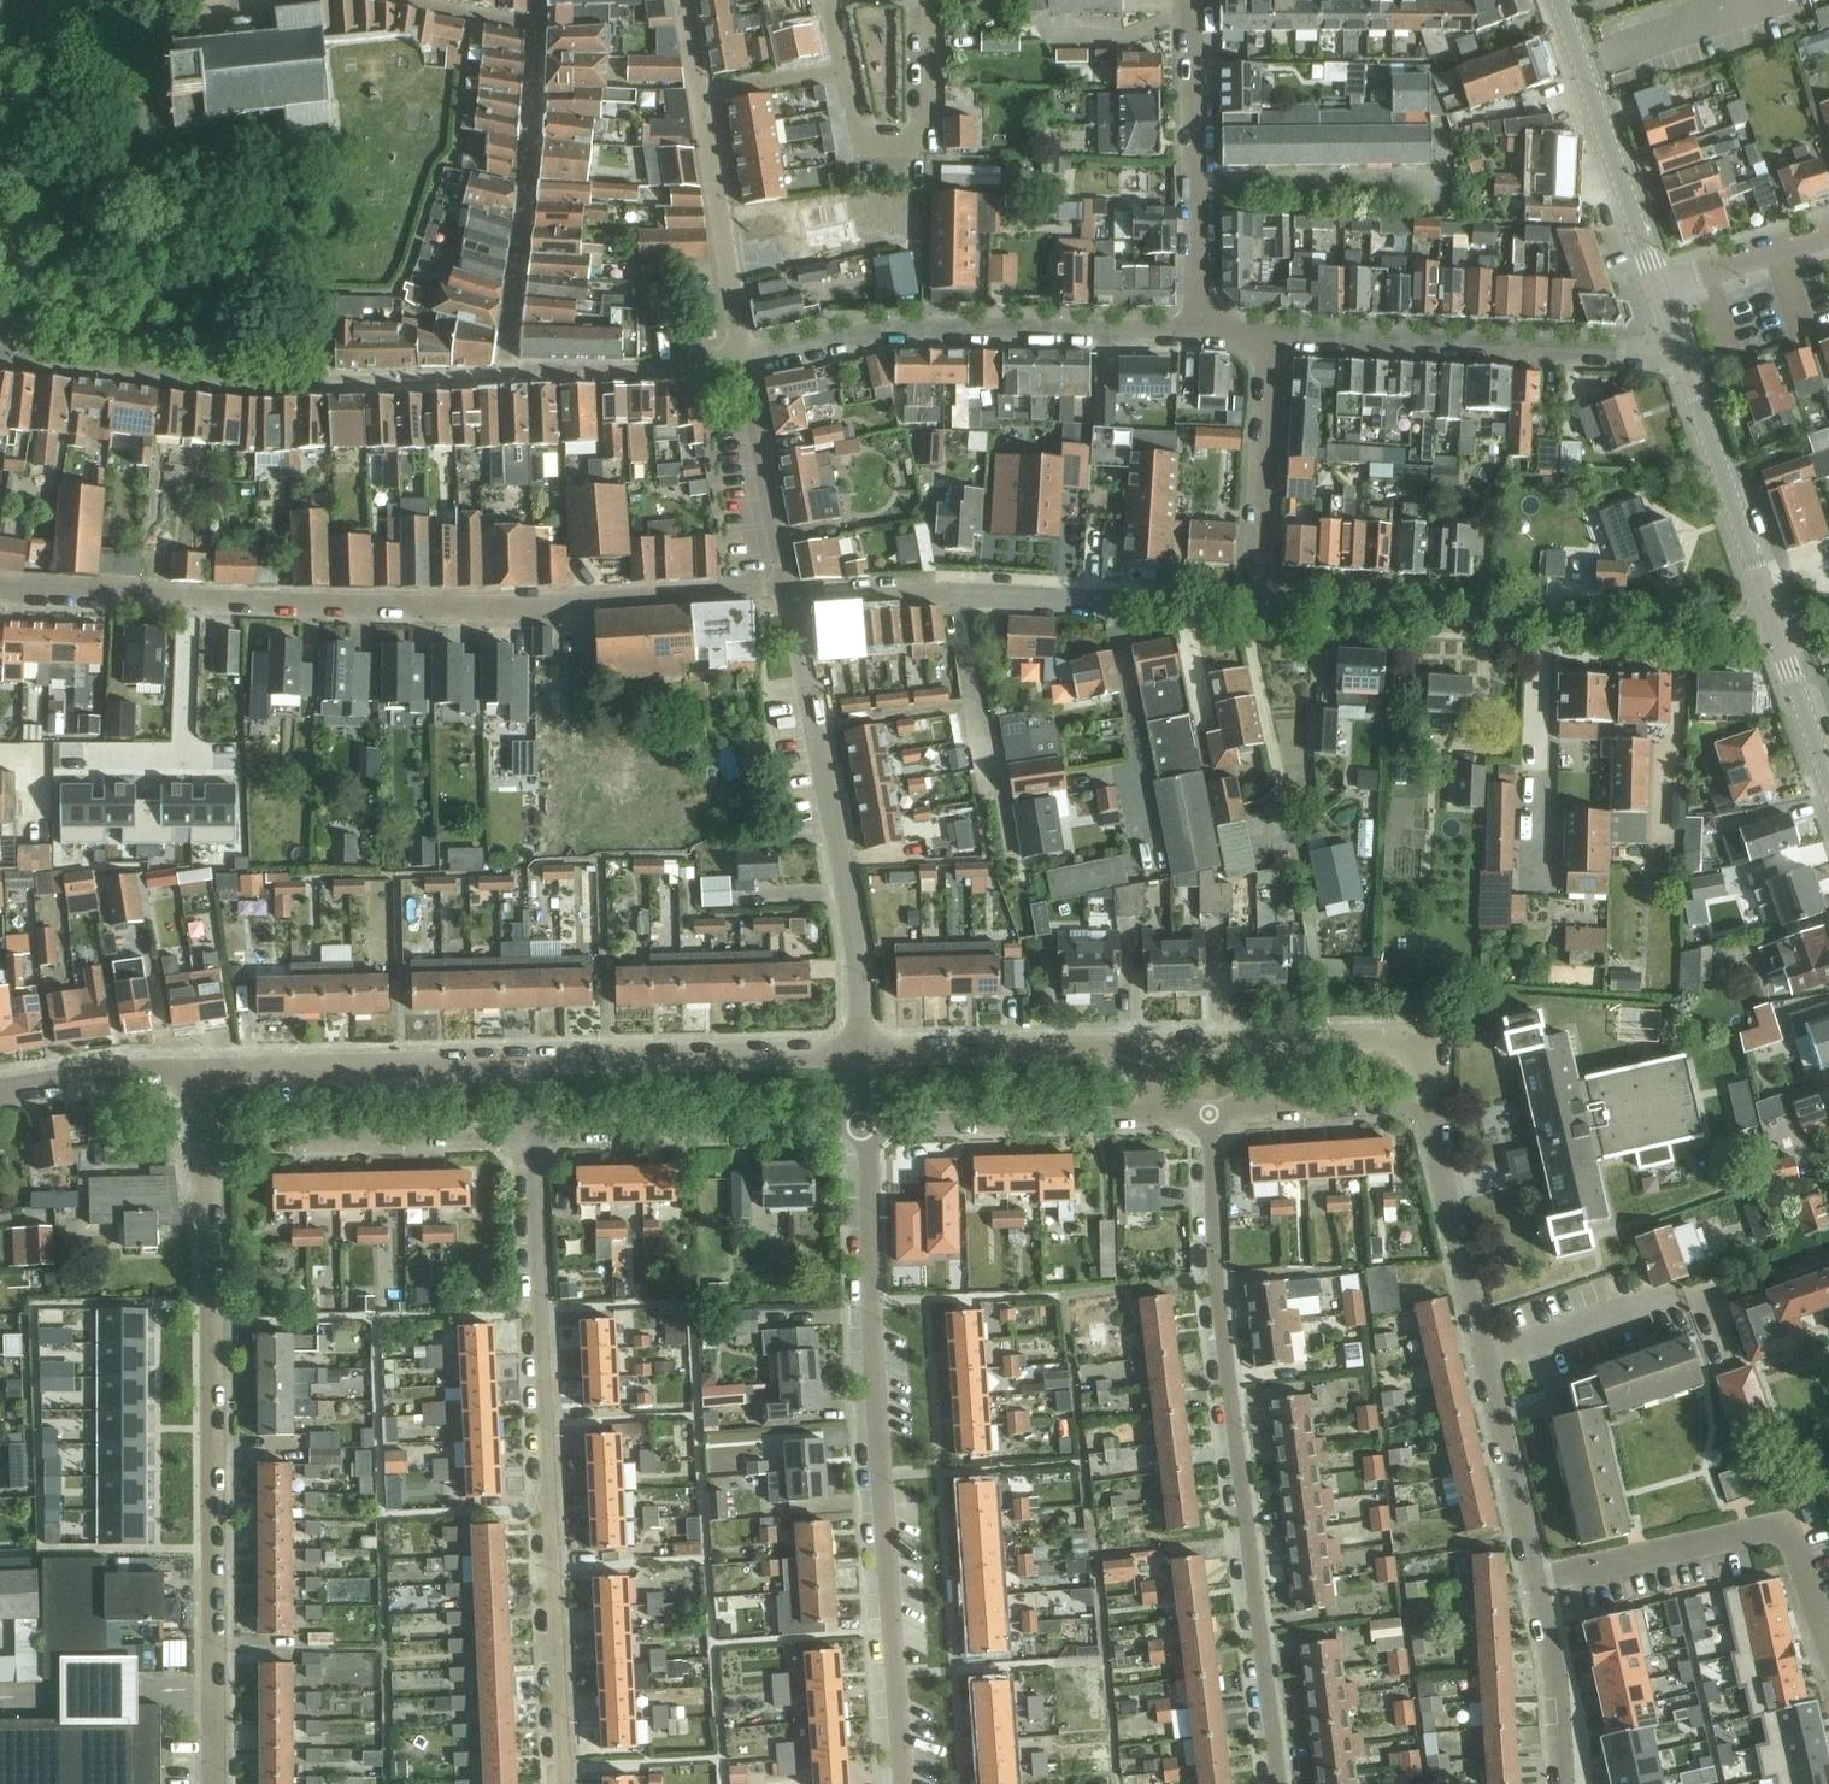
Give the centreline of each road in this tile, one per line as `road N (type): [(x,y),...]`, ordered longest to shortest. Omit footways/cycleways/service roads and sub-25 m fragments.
road 1 (residential): [(0,589),(537,606),(788,585)]
road 2 (residential): [(1279,1783),(1217,1278),(1213,1114)]
road 3 (residential): [(866,1126),(904,1783)]
road 4 (residential): [(567,1783),(530,1140)]
road 5 (residential): [(204,1147),(214,1783)]
road 6 (residential): [(1253,610),(1779,636)]
road 7 (residential): [(6,360),(253,384),(510,378)]
road 8 (residential): [(1534,1580),(1441,1182),(1431,1102)]
road 9 (residential): [(791,599),(958,593),(1253,610)]
road 10 (residential): [(864,1054),(859,957),(791,599)]
road 11 (residential): [(745,364),(955,326),(1198,328)]
road 12 (residential): [(1266,333),(1678,350)]
road 13 (residential): [(1828,1650),(1791,1538),(1778,1528),(1534,1580)]
road 14 (residential): [(510,378),(538,106),(540,0)]
road 15 (residential): [(745,364),(687,0)]
road 16 (residential): [(530,1140),(866,1126)]
road 17 (residential): [(864,1054),(528,1063)]
road 18 (residential): [(1198,328),(1191,0)]
road 19 (residential): [(204,1147),(530,1140)]
road 20 (residential): [(528,1063),(203,1070)]
road 21 (residential): [(866,1126),(1178,1116)]
road 22 (secondary): [(1657,288),(1556,0)]
road 23 (secondary): [(1779,636),(1678,350)]
road 24 (residential): [(1253,610),(1266,333)]
road 25 (residential): [(1119,1046),(864,1054)]
road 26 (residential): [(510,378),(745,364)]
road 27 (residential): [(788,585),(745,364)]
road 28 (residential): [(1562,1783),(1556,1679),(1534,1580)]
road 29 (residential): [(203,1070),(0,1091)]
road 30 (residential): [(1242,1112),(1431,1102)]
road 31 (residential): [(1431,1102),(1425,1055),(1411,1041),(1294,1041)]
road 32 (residential): [(1657,288),(1828,236)]
road 33 (residential): [(1294,1041),(1119,1046)]
road 34 (secondary): [(1828,781),(1779,636)]

